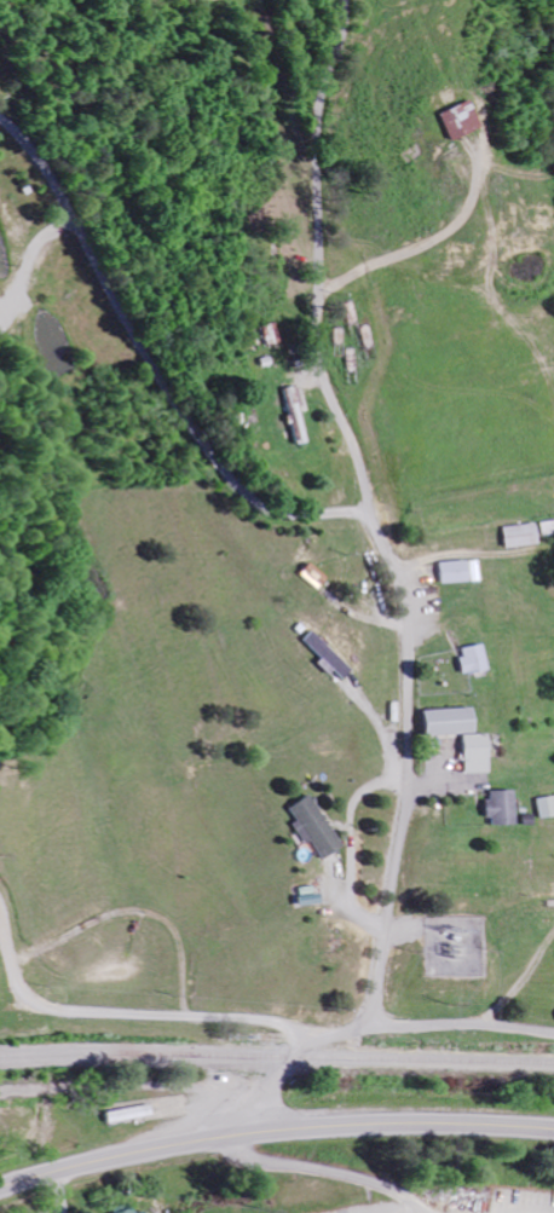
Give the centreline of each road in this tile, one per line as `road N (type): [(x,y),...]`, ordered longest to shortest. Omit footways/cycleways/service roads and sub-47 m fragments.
road 1 (residential): [(259,1097),(302,1049),(358,1024),(373,1004),(404,805),(404,606),(319,370),(313,329),(314,121),(342,0)]
road 2 (residential): [(369,508),(285,514),(237,490),(174,410),(42,177),(0,124)]
road 3 (primary): [(0,1188),(253,1132),(417,1124),(553,1128)]
road 4 (residential): [(0,1095),(218,1085),(259,1097)]
road 5 (residential): [(367,1016),(392,1024),(553,1029)]

